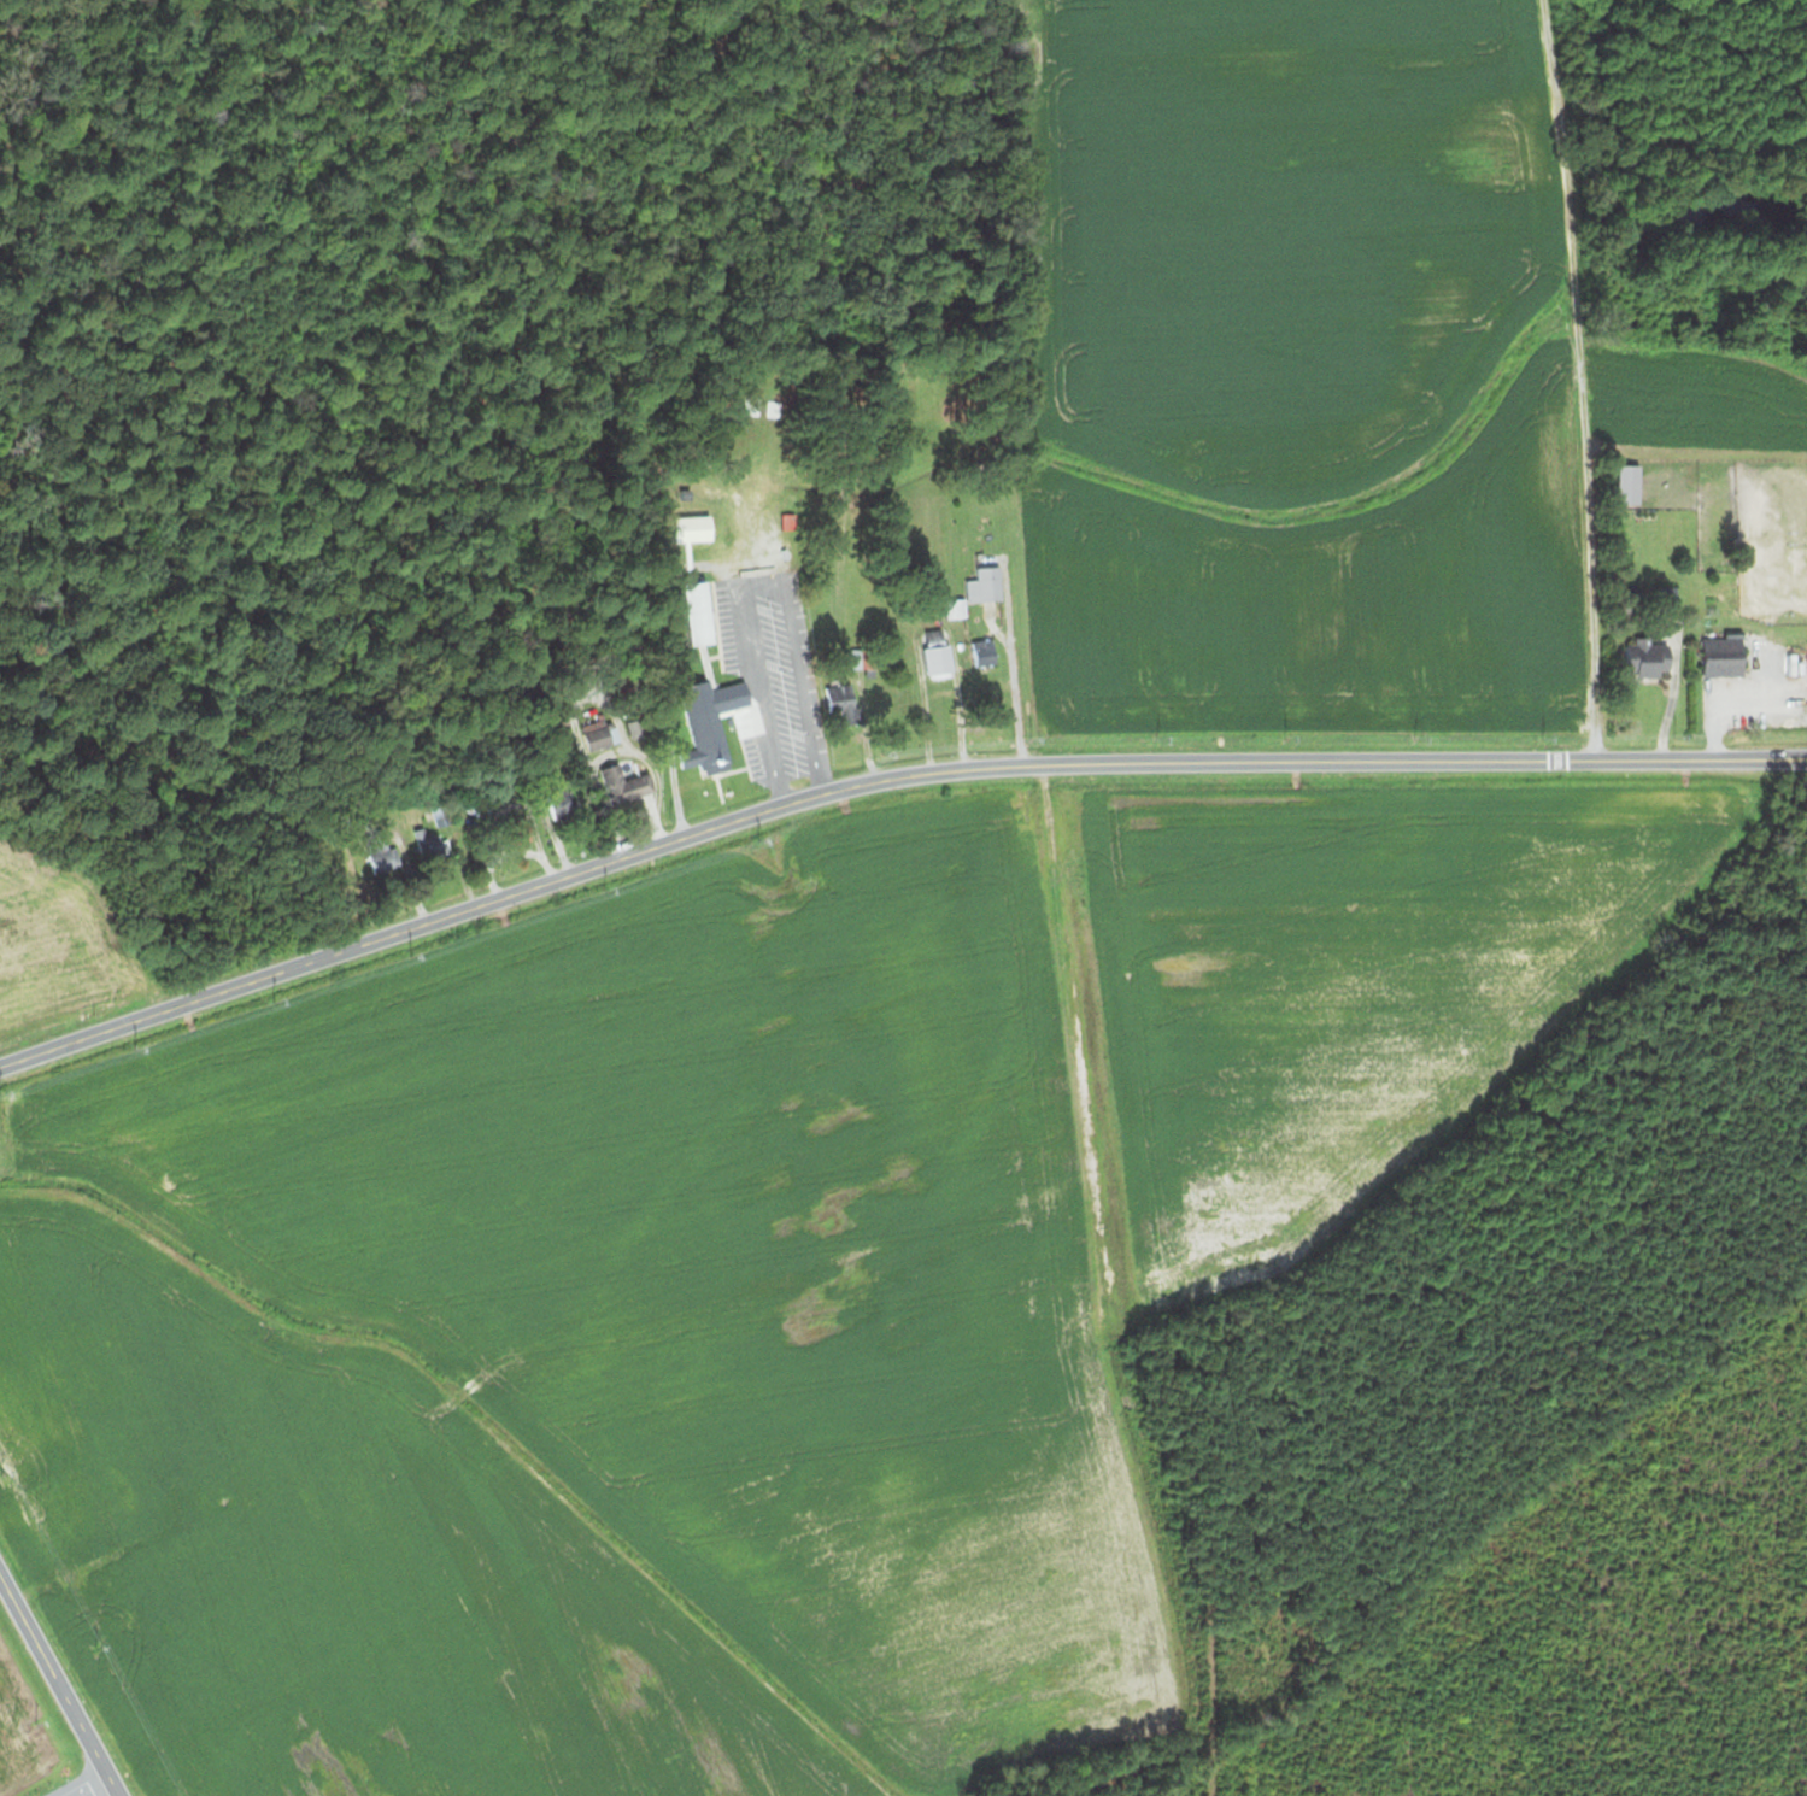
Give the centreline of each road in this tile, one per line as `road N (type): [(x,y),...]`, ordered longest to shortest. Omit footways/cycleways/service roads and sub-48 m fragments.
road 1 (secondary): [(1806,757),(1020,764),(900,775),(681,835),(0,1064)]
road 2 (secondary): [(118,1795),(0,1570)]

